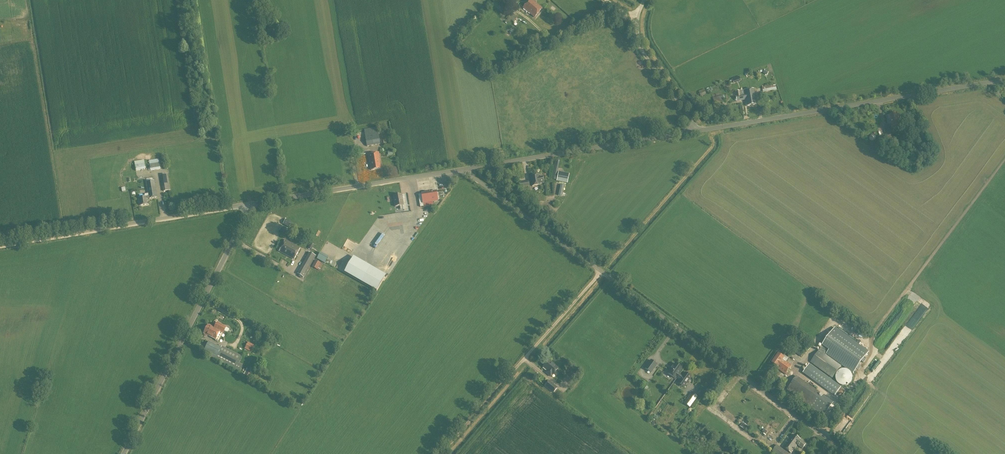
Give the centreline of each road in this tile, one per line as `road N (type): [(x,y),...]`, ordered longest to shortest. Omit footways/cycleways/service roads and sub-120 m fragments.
road 1 (unclassified): [(849,453),(464,169)]
road 2 (unclassified): [(695,131),(1004,80)]
road 3 (unclassified): [(121,453),(246,207)]
road 4 (unclassified): [(0,246),(246,207)]
road 5 (track): [(602,272),(438,453)]
road 6 (unclassified): [(464,169),(695,131)]
road 7 (unclassified): [(246,207),(464,169)]
road 8 (unclassified): [(695,131),(639,43),(645,0)]

